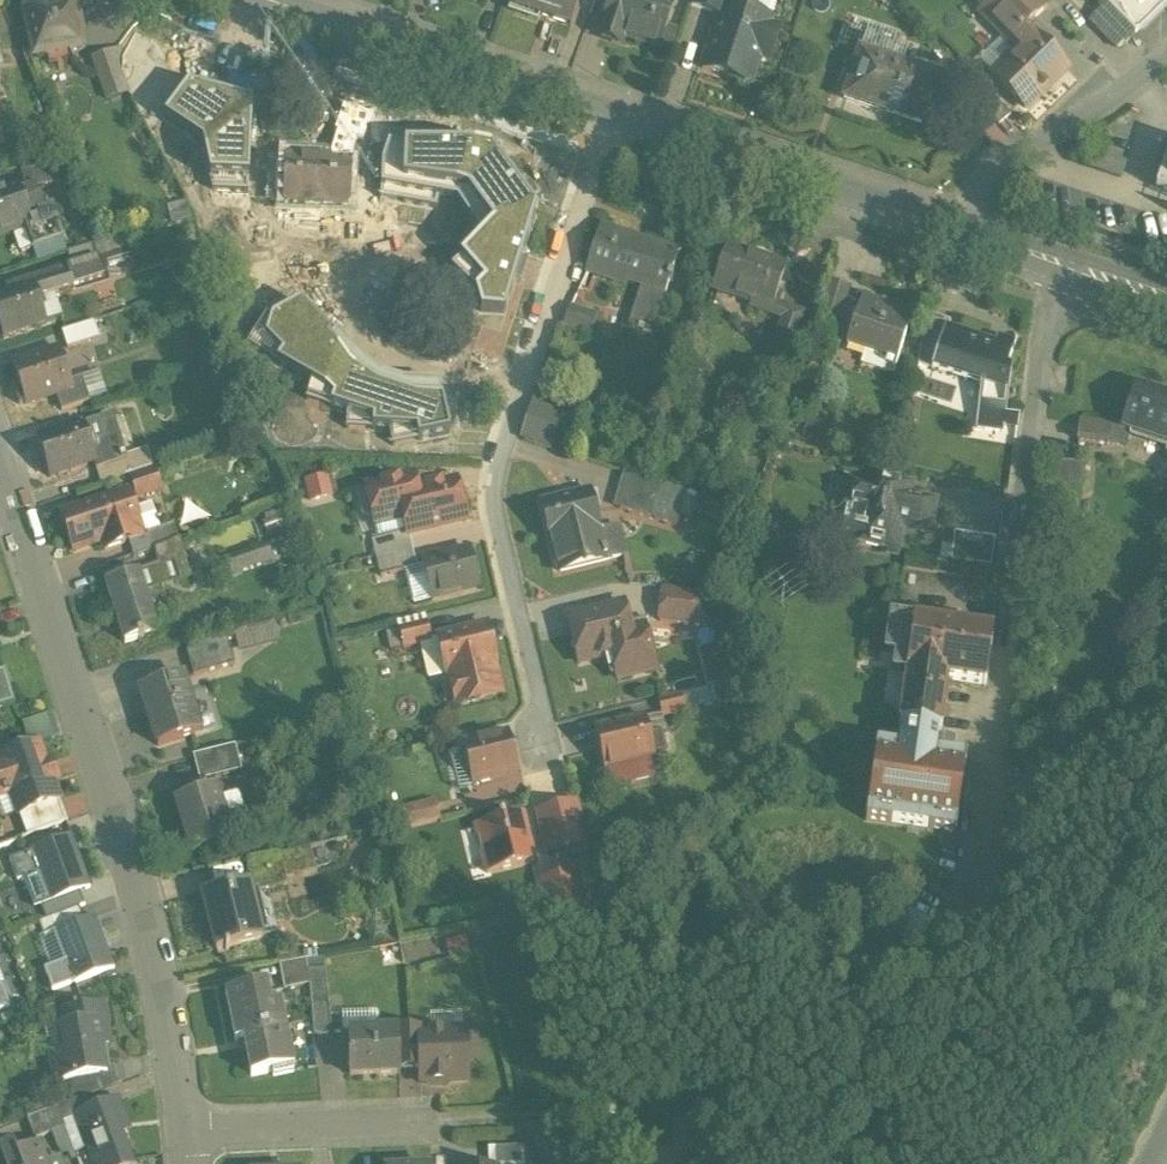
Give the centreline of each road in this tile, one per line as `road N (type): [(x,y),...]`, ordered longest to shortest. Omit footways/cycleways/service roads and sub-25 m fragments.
road 1 (residential): [(185,1129),(127,853),(0,463)]
road 2 (residential): [(605,112),(496,445),(502,550),(542,730)]
road 3 (residential): [(1045,259),(1047,312),(990,752)]
road 4 (secondary): [(944,225),(605,112)]
road 5 (secondary): [(605,112),(276,0)]
road 6 (residential): [(185,1129),(531,1120)]
road 7 (unclassified): [(944,225),(999,166),(1113,106),(1166,46)]
road 8 (secondary): [(1166,299),(1045,259)]

